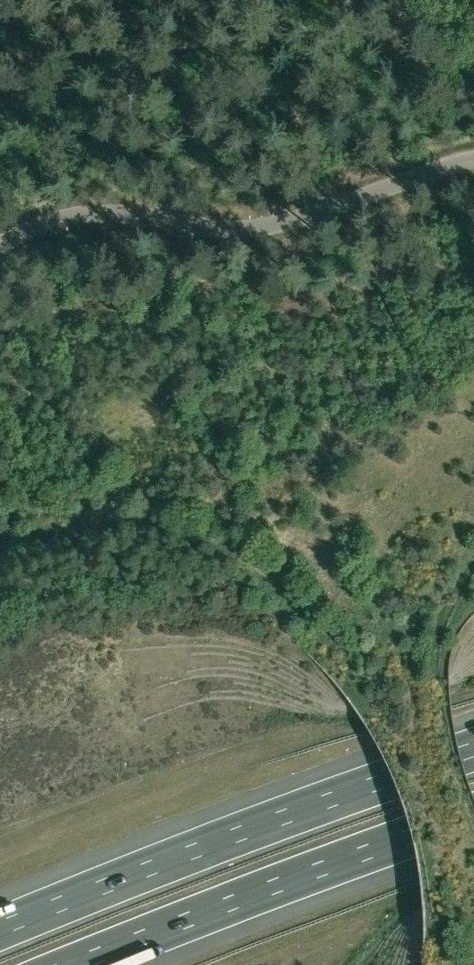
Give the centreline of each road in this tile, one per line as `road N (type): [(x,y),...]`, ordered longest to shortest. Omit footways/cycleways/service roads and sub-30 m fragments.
road 1 (motorway): [(473,749),(0,928)]
road 2 (unclassified): [(0,243),(83,214),(215,227),(284,222),(473,162)]
road 3 (motorway): [(76,964),(473,814)]

